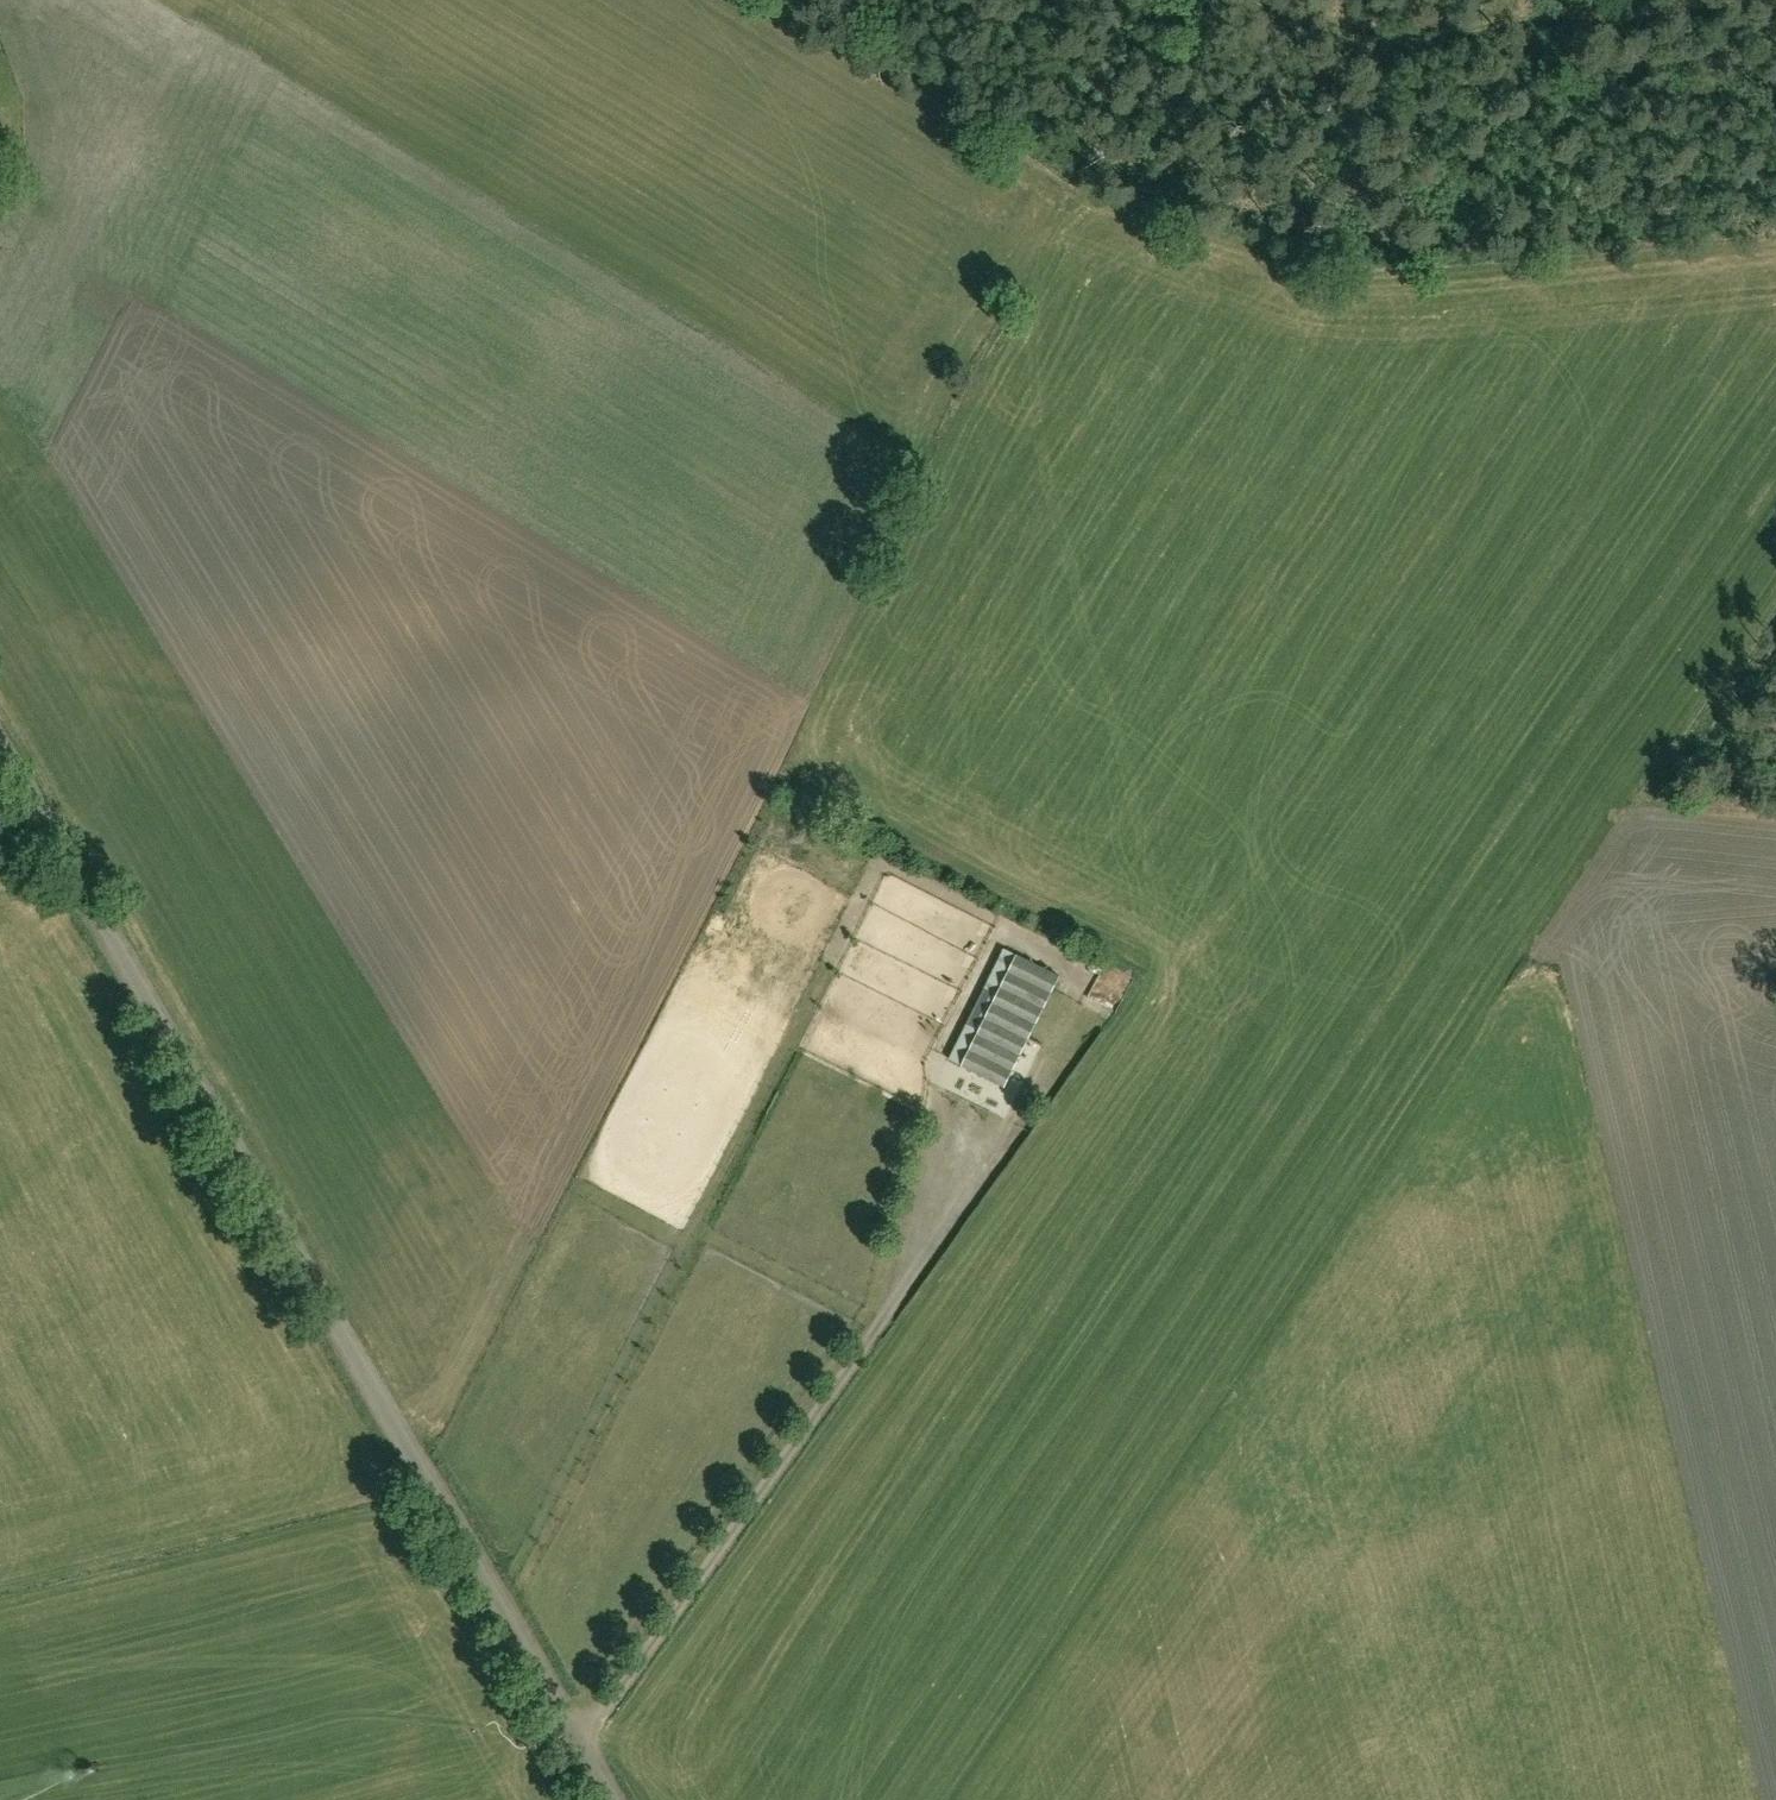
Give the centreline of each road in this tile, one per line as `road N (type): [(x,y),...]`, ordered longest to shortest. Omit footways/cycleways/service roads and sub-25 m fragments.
road 1 (unclassified): [(616,1799),(79,867),(0,750)]
road 2 (track): [(1775,8),(1368,34),(1268,22),(1224,0)]

